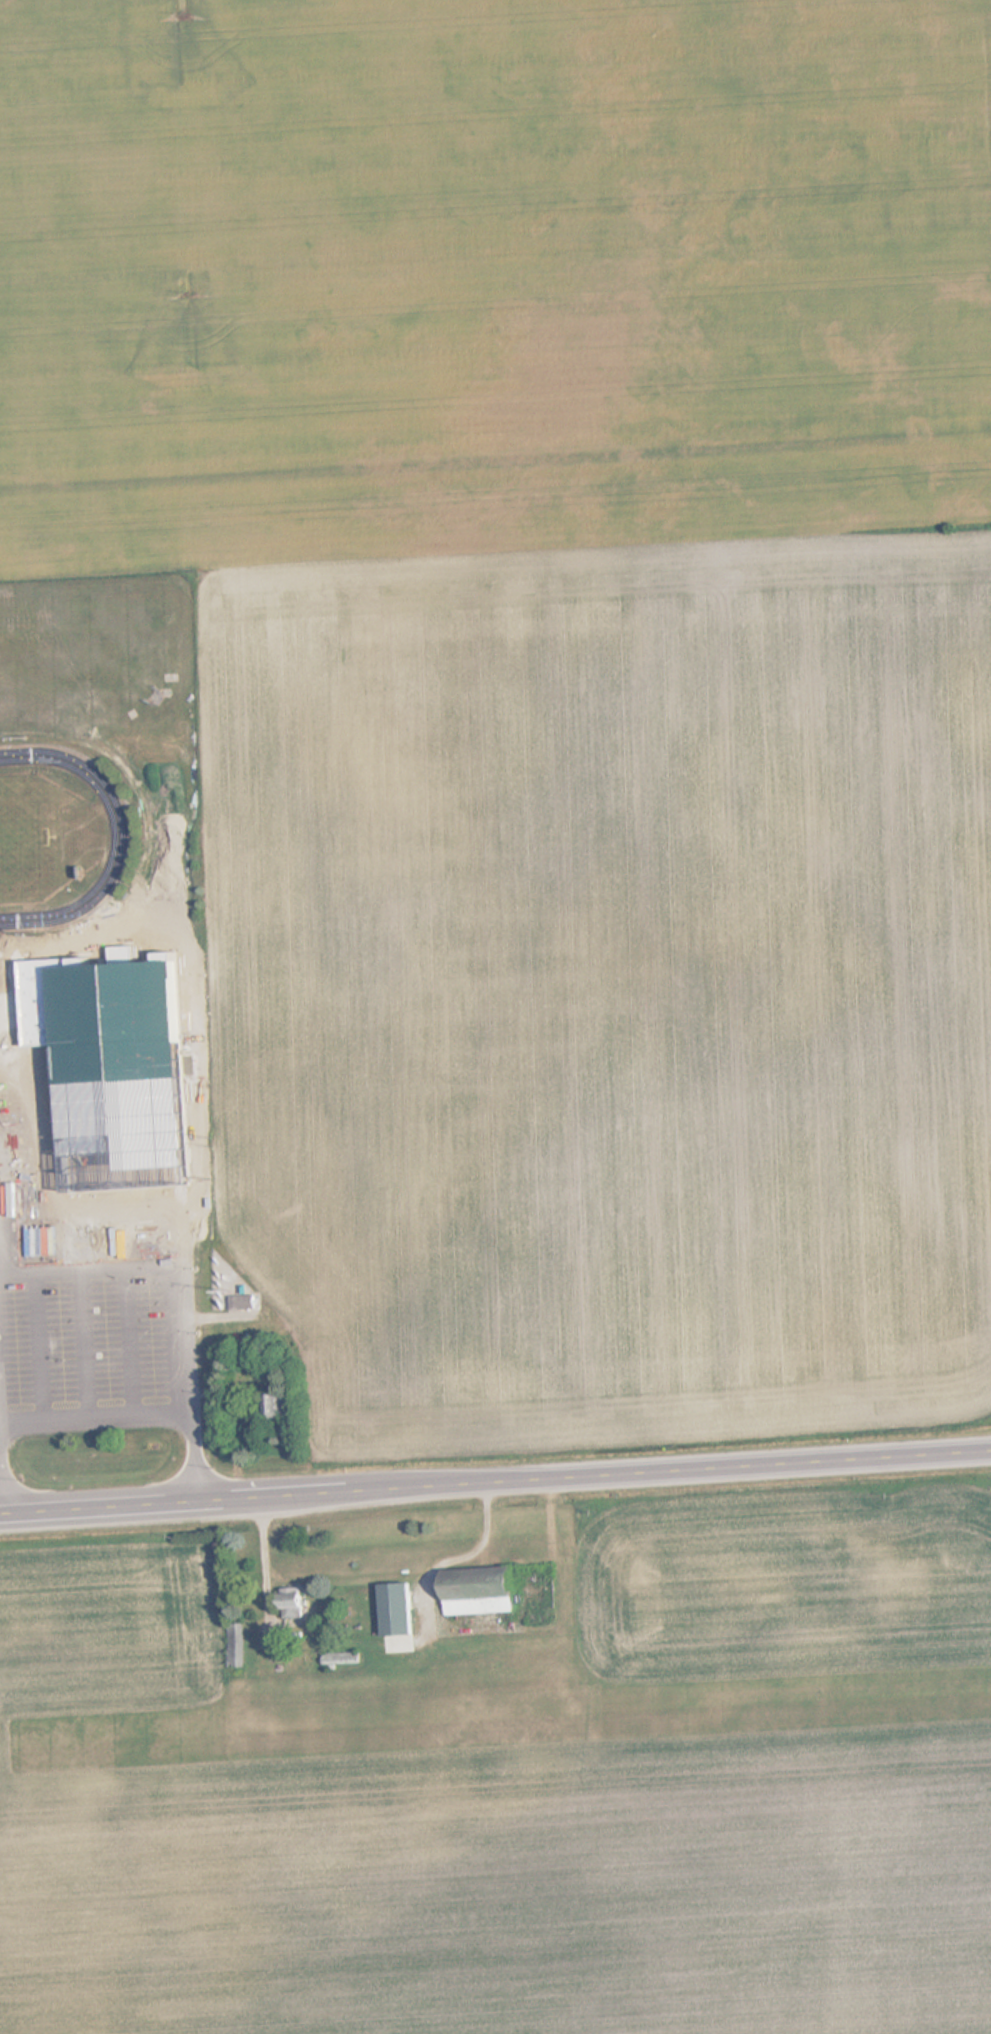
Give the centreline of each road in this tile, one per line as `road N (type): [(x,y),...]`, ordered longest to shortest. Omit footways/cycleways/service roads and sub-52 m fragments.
road 1 (primary): [(0,1514),(990,1454)]

